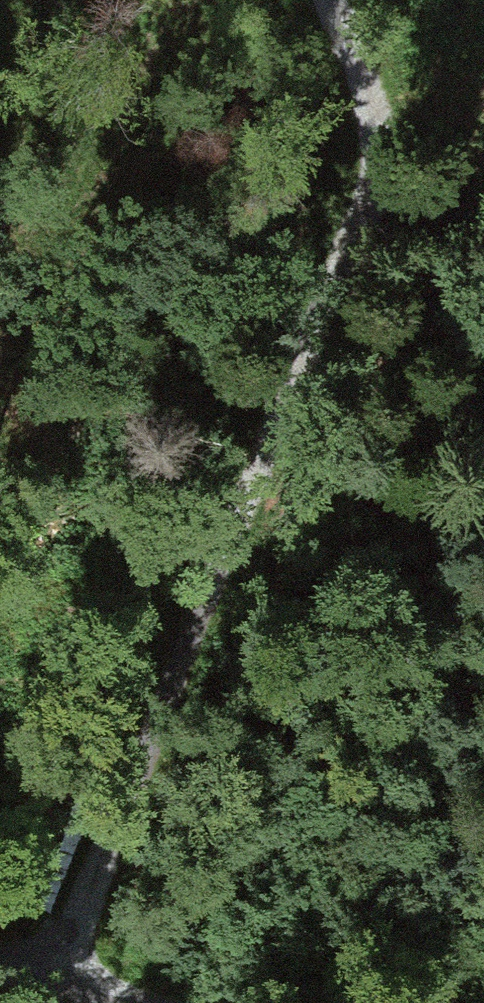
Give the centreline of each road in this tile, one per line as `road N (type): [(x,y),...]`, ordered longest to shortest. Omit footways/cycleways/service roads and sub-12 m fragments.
road 1 (track): [(58,971),(322,357)]
road 2 (track): [(483,361),(322,357),(323,53),(287,0)]

